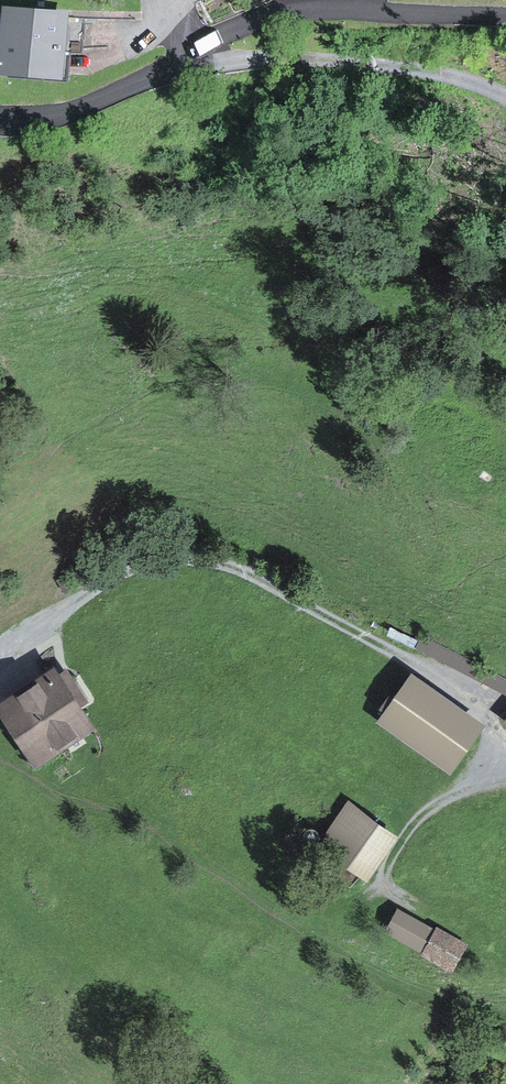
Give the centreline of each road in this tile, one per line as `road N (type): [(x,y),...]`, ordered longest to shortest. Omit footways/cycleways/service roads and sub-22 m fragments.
road 1 (track): [(1,655),(126,569),(187,555),(218,560),(413,661),(486,714),(505,744)]
road 2 (unclassified): [(505,17),(276,14),(87,107),(0,116)]
road 3 (track): [(505,98),(421,71),(248,59),(209,45)]
road 4 (trunk): [(0,841),(95,1083)]
road 5 (track): [(505,778),(452,795),(408,829),(383,876),(400,899)]

